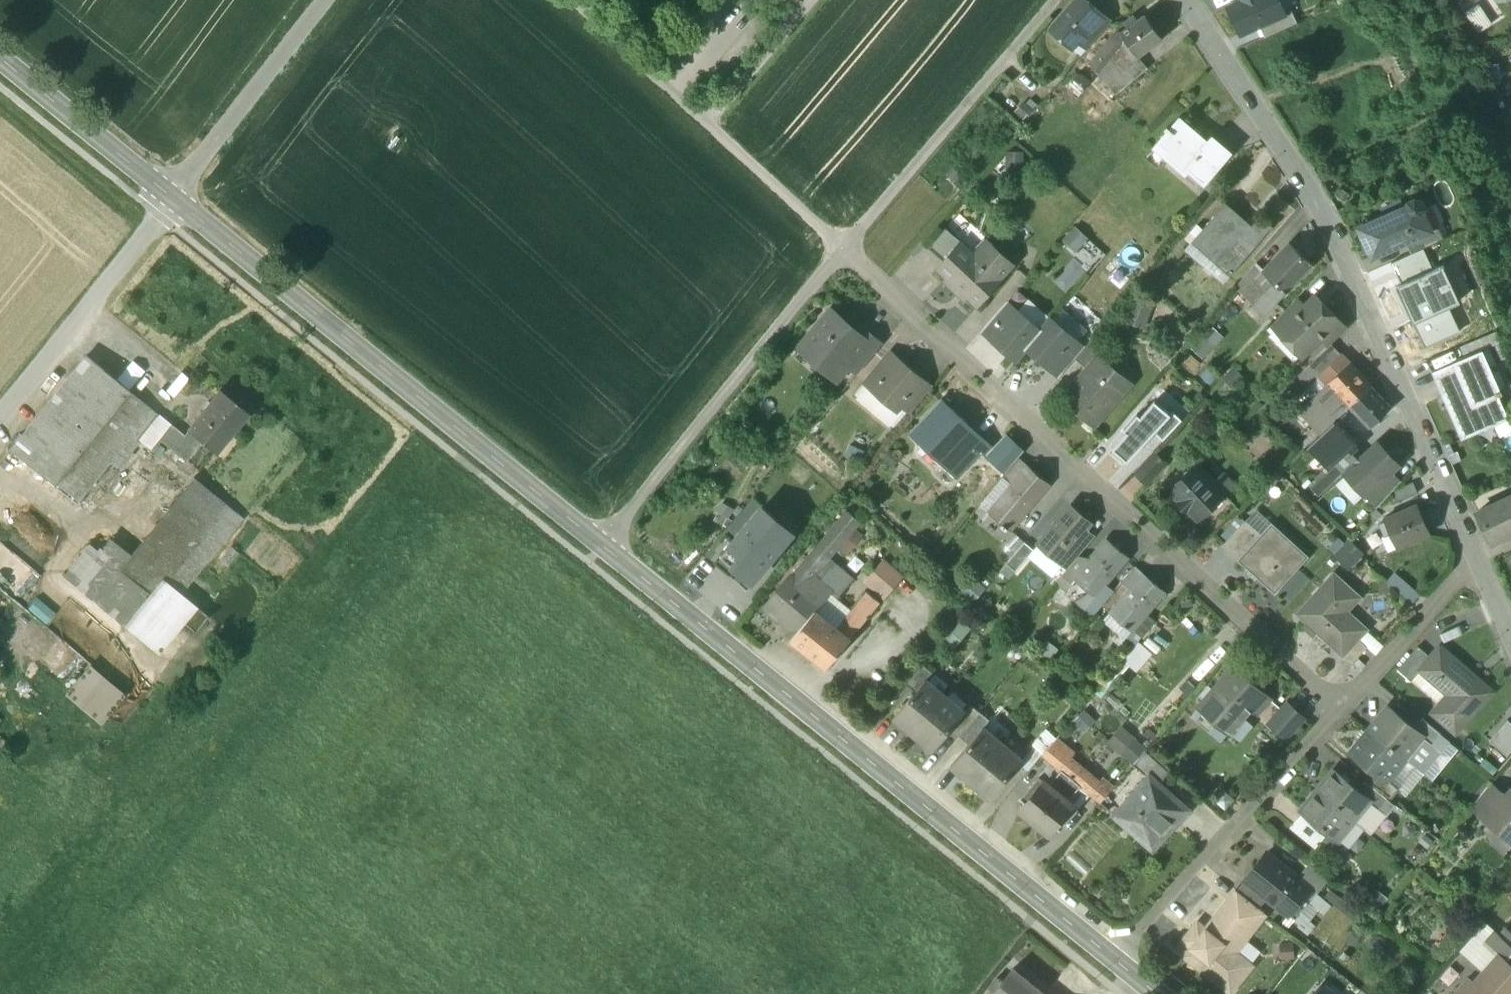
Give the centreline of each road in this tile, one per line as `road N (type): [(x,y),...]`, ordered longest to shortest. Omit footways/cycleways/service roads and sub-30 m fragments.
road 1 (secondary): [(1158,993),(174,193)]
road 2 (residential): [(1343,713),(572,0)]
road 3 (track): [(609,544),(846,247),(1060,0)]
road 4 (residential): [(1473,557),(1320,208),(1185,0)]
road 5 (track): [(0,413),(174,193)]
road 6 (residential): [(174,193),(324,0)]
road 7 (secondary): [(174,193),(0,50)]
road 8 (residential): [(1473,557),(1343,713)]
road 9 (residential): [(1343,713),(1217,856)]

